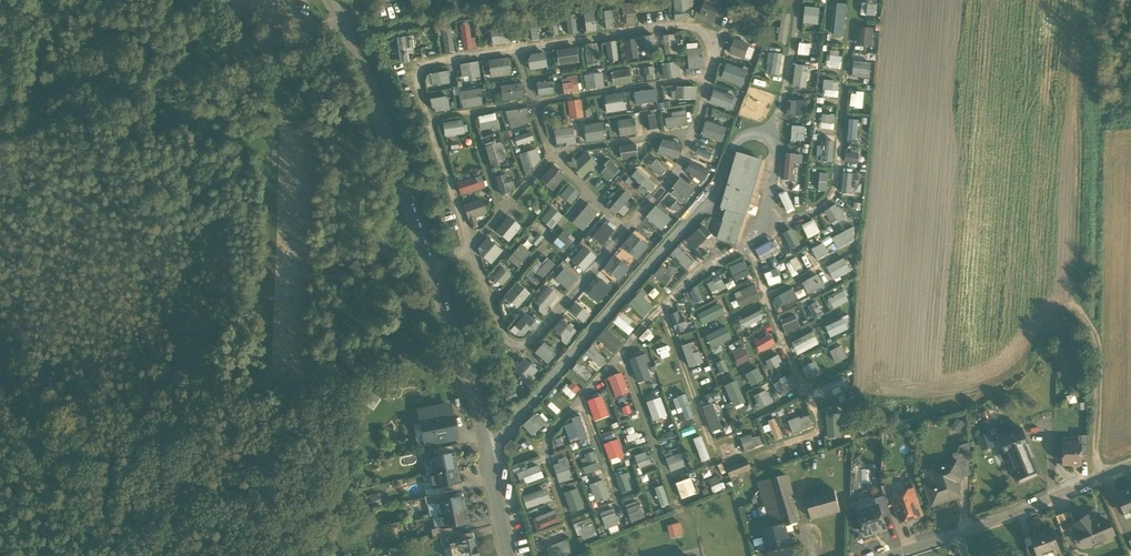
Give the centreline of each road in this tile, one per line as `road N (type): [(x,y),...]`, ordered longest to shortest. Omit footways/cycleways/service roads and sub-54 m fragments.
road 1 (residential): [(400,170),(471,379),(507,555)]
road 2 (residential): [(879,555),(992,521),(1130,463)]
road 3 (unclassified): [(347,20),(400,170)]
road 4 (track): [(117,555),(0,491)]

